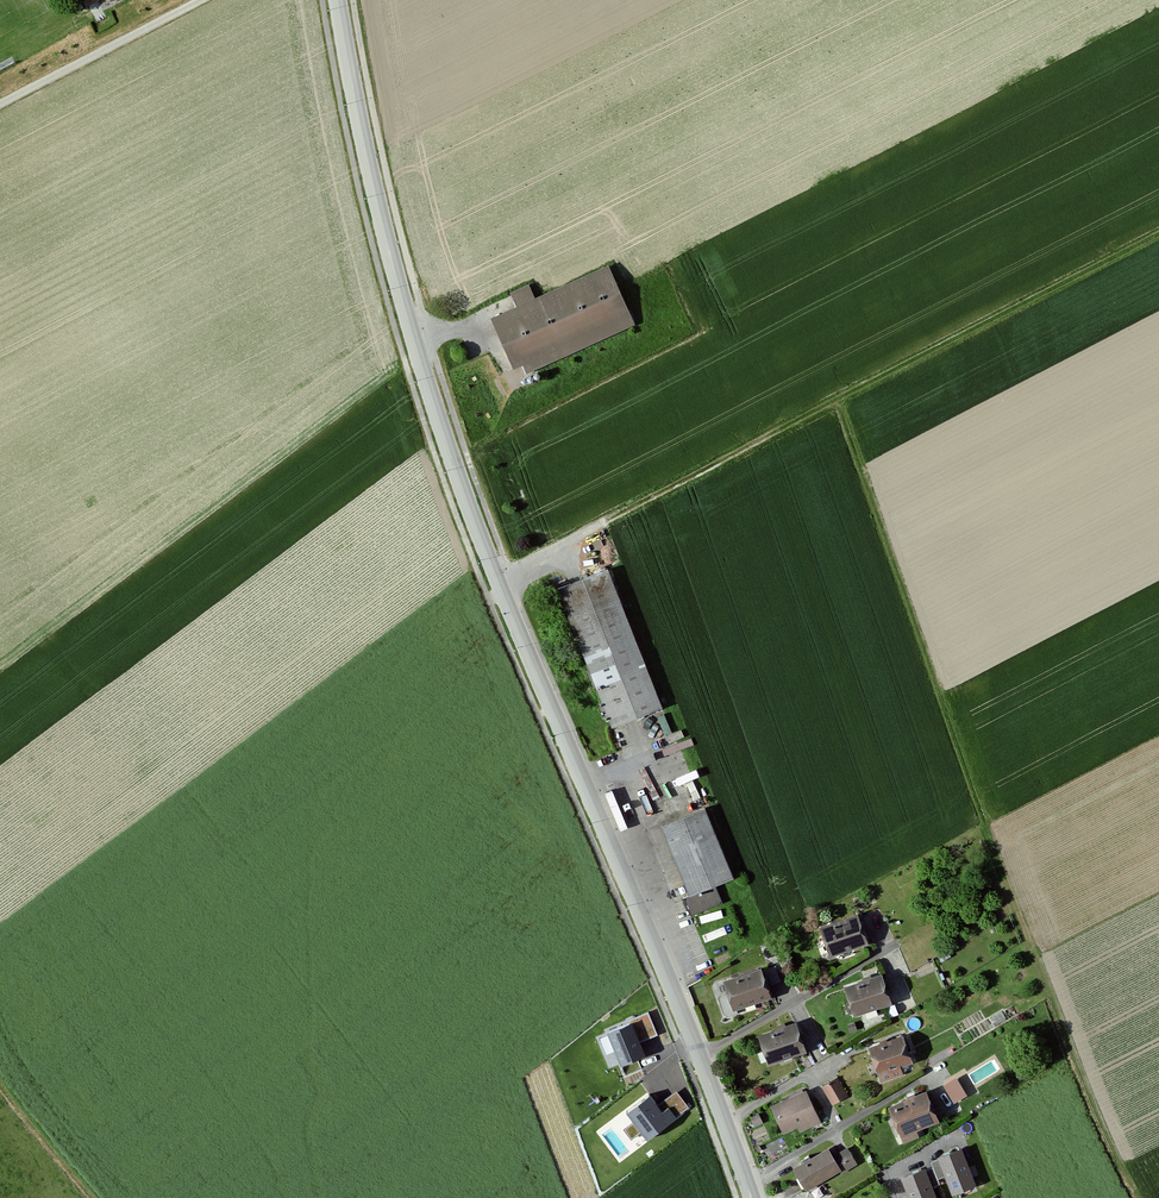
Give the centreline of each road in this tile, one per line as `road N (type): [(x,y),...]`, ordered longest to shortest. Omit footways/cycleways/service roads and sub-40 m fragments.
road 1 (track): [(1133,1197),(1093,1127),(832,402),(1158,237)]
road 2 (tertiary): [(755,1197),(496,572)]
road 3 (tertiary): [(496,572),(450,464),(370,212),(342,0)]
road 4 (residential): [(496,572),(832,402)]
road 5 (track): [(0,104),(199,0)]
road 6 (track): [(0,1080),(103,1197)]

